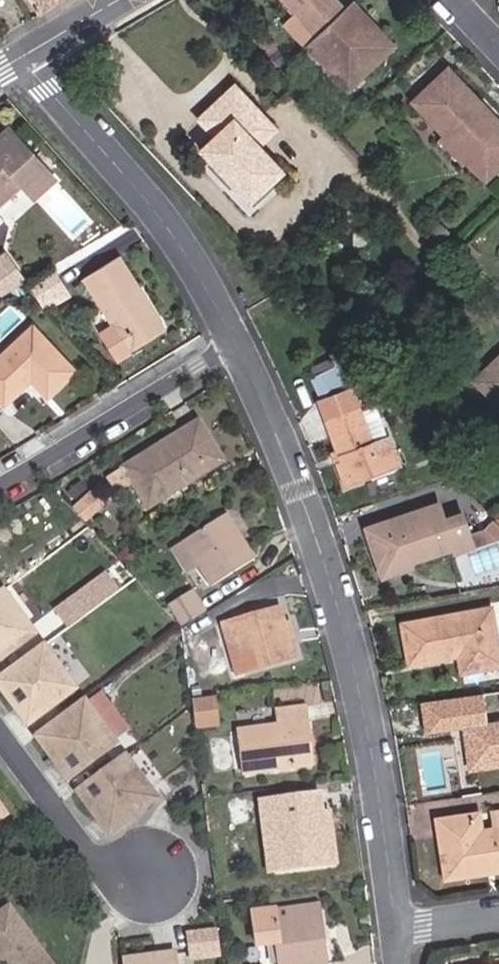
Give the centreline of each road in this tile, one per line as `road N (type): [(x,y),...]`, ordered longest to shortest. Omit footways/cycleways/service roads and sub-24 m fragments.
road 1 (residential): [(244,338),(331,530),(403,829),(414,939)]
road 2 (residential): [(23,57),(207,259),(244,338)]
road 3 (residential): [(0,481),(244,338)]
road 4 (residential): [(0,722),(106,869),(163,878)]

